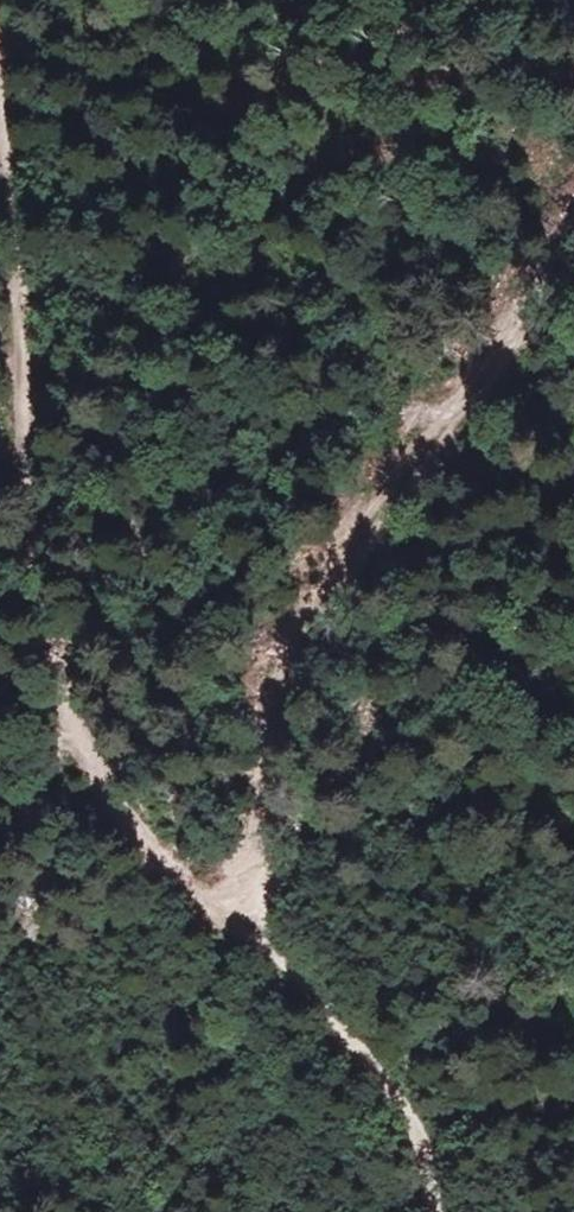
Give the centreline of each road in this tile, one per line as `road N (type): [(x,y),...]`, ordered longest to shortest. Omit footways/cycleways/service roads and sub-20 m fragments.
road 1 (track): [(0,128),(17,244),(30,553),(47,646),(88,764),(154,853),(205,901),(249,927),(375,1062),(420,1135),(434,1211)]
road 2 (track): [(249,927),(281,684),(315,609),(358,532),(573,246)]

